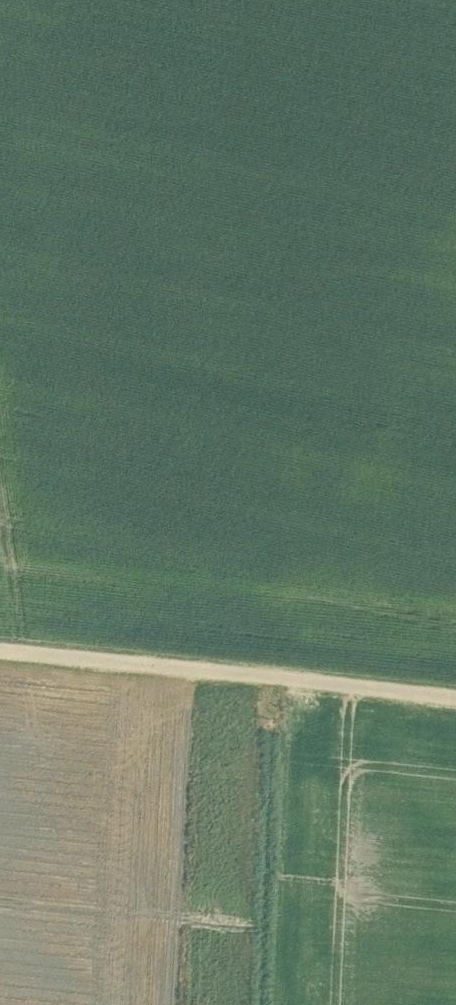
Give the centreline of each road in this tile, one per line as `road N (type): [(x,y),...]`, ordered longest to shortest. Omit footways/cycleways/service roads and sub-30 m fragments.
road 1 (track): [(455,695),(0,646)]

